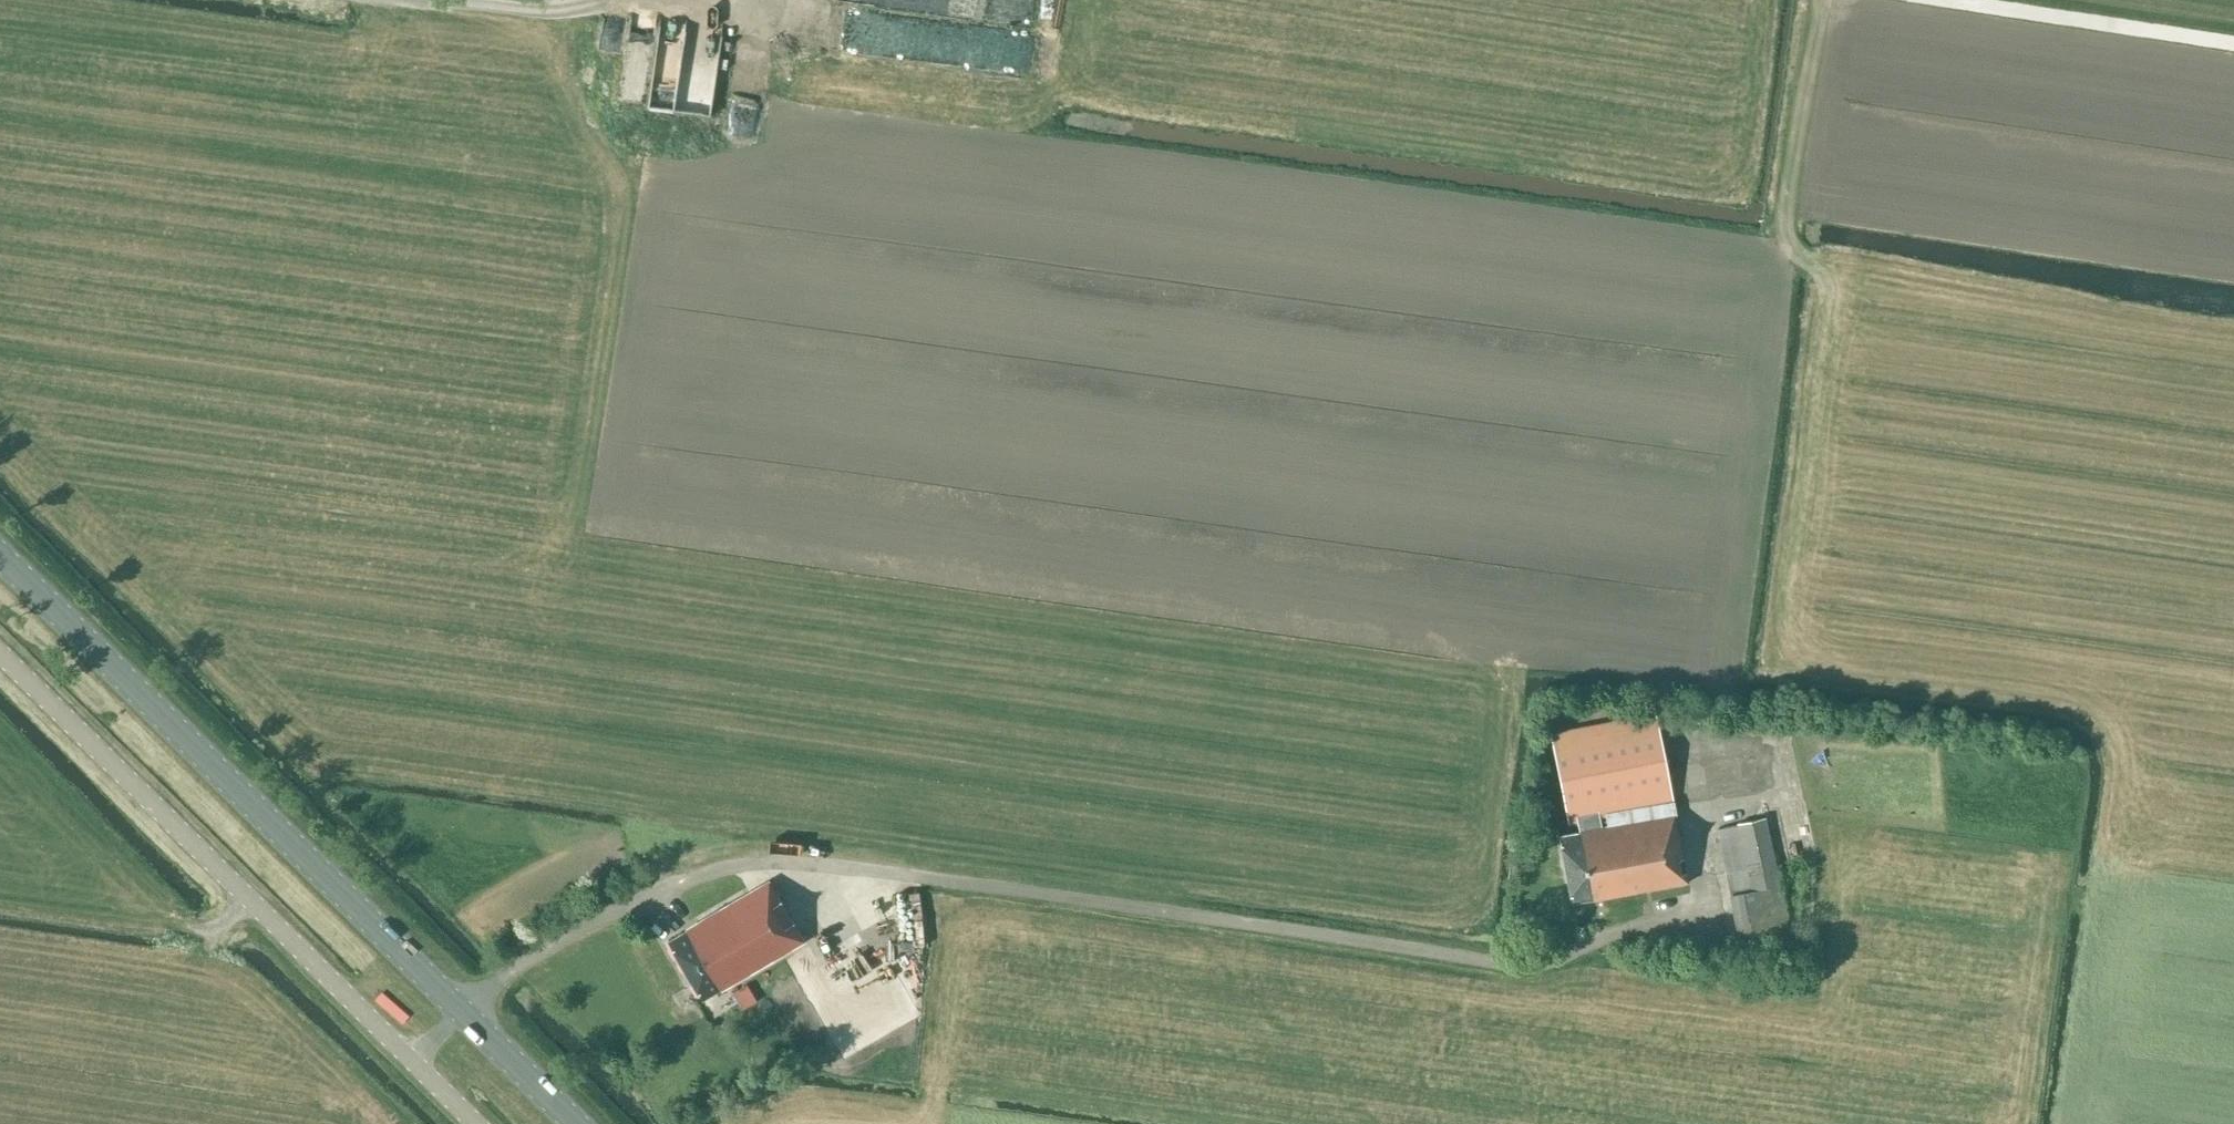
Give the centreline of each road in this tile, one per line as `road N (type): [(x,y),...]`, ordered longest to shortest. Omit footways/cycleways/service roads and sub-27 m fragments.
road 1 (primary): [(575,1123),(0,556)]
road 2 (unclassified): [(476,1123),(0,654)]
road 3 (track): [(1954,0),(2233,43)]

